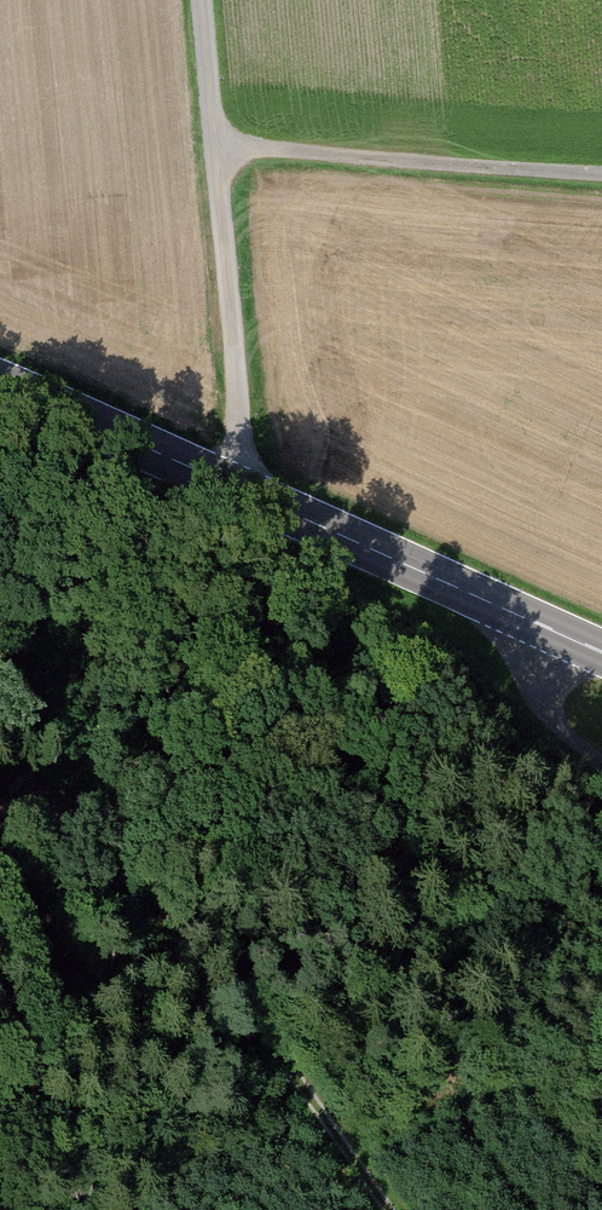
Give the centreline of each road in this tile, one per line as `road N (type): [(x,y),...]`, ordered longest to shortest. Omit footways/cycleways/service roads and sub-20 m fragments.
road 1 (primary): [(601,650),(0,385)]
road 2 (track): [(0,812),(112,869),(173,913),(391,1209)]
road 3 (track): [(251,493),(204,0)]
road 4 (track): [(218,146),(601,177)]
road 5 (track): [(601,765),(571,736),(545,686),(541,622)]

